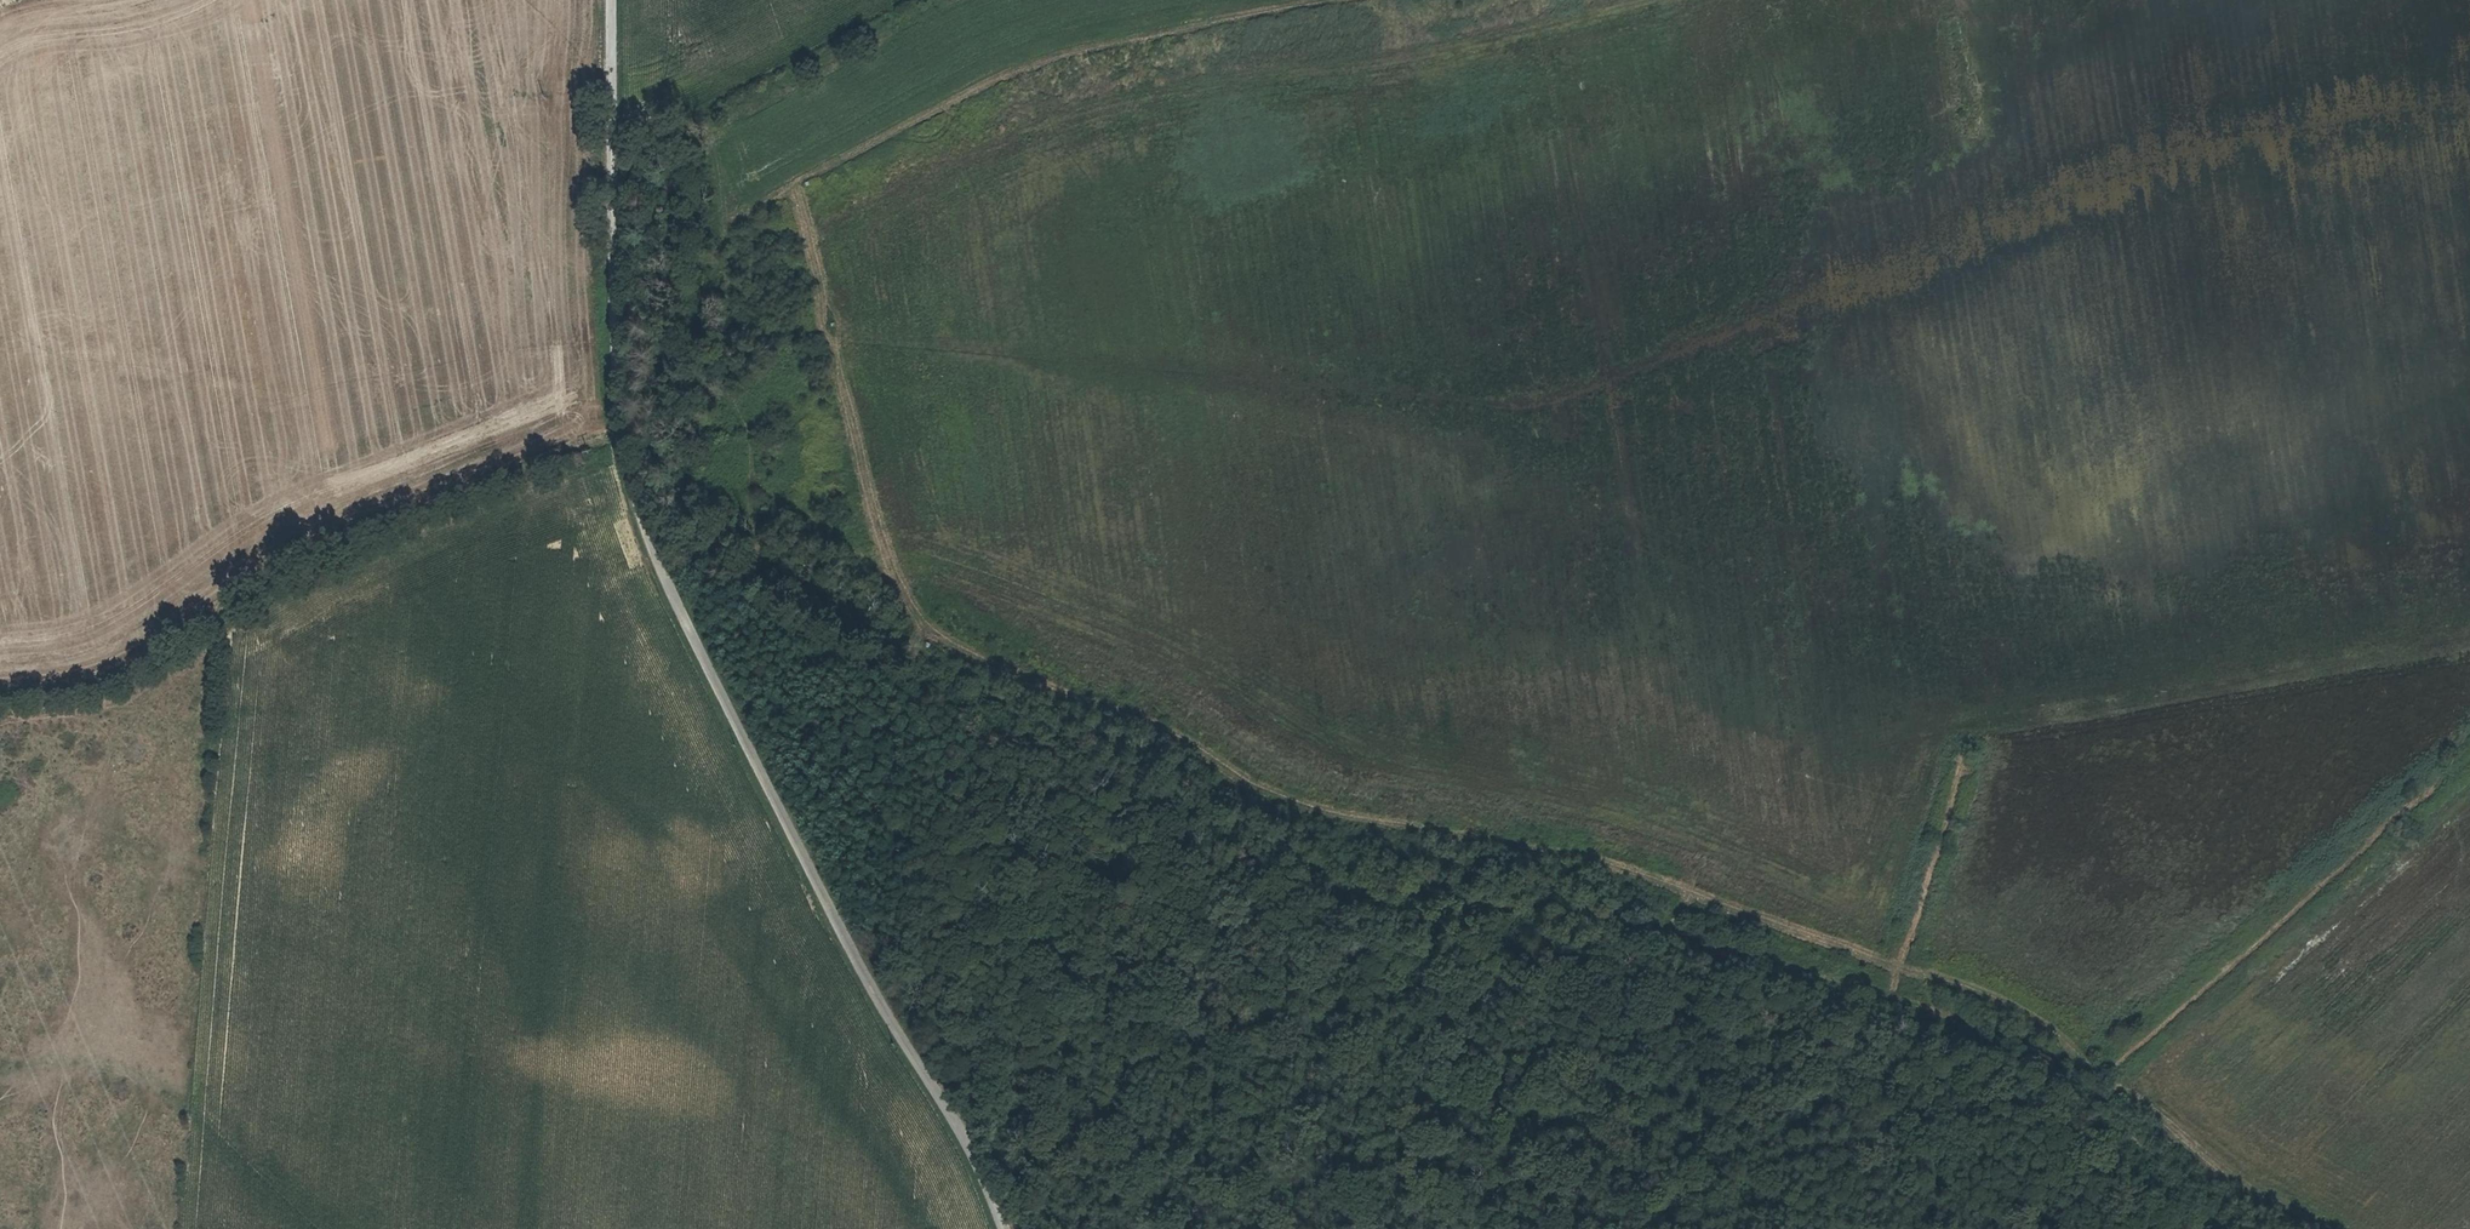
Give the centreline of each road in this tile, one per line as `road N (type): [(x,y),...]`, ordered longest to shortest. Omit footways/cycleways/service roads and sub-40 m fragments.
road 1 (unclassified): [(617,0),(624,423),(645,551),(884,1020),(968,1145),(1000,1228)]

